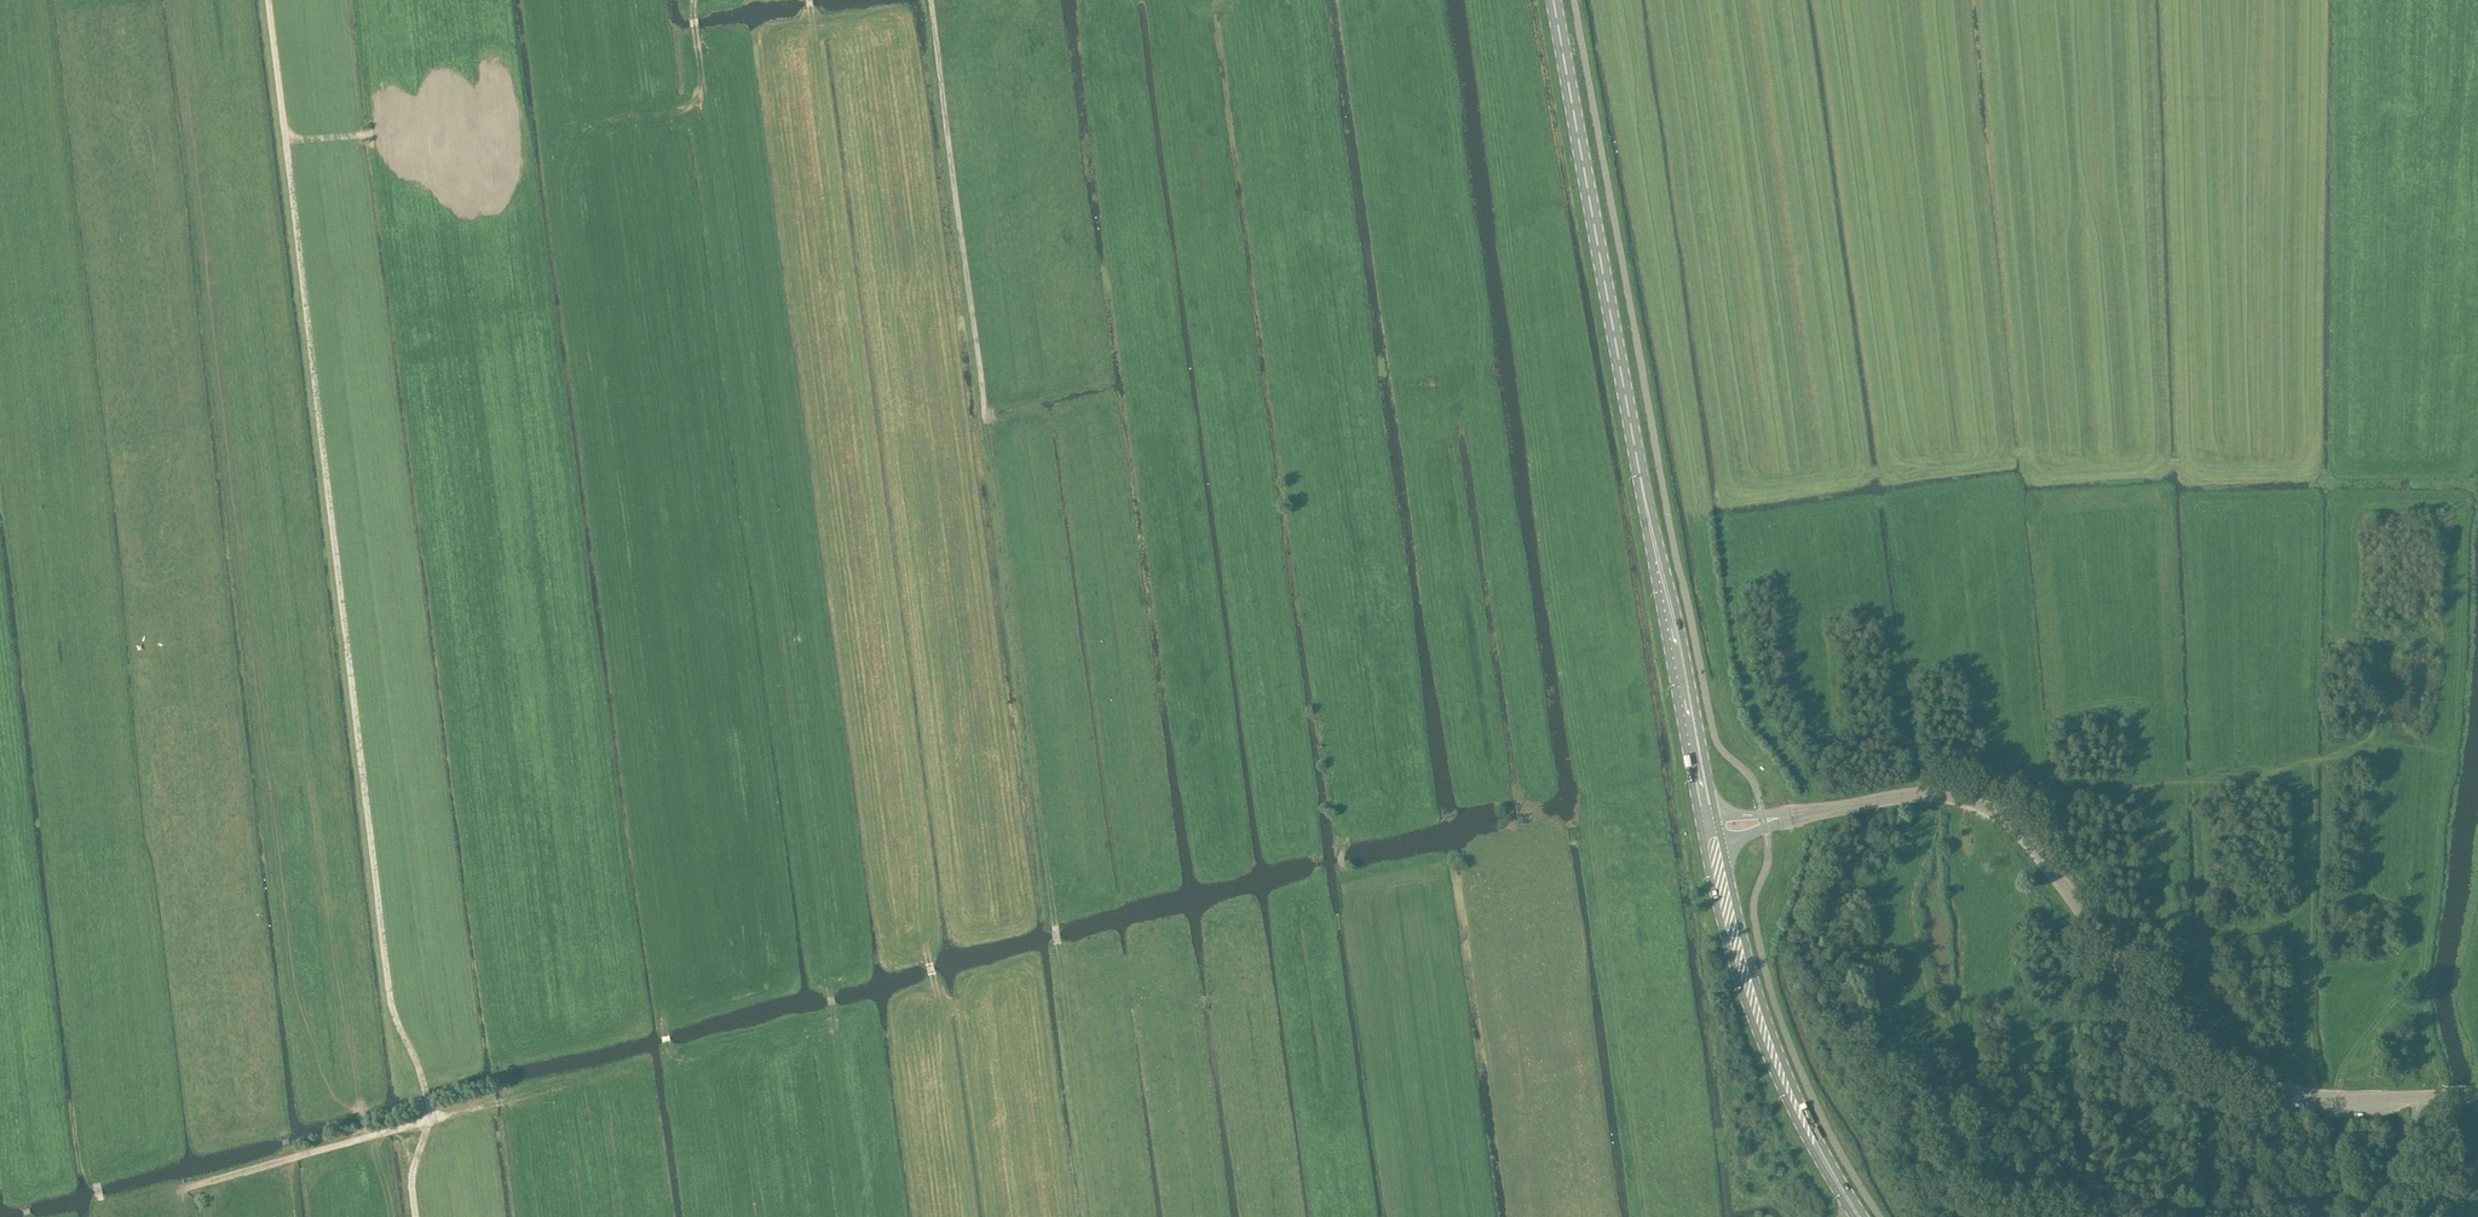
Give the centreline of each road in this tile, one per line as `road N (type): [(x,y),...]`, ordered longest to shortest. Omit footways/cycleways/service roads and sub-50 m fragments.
road 1 (track): [(1096,1216),(929,0)]
road 2 (track): [(268,0),(391,1005),(433,1119)]
road 3 (track): [(934,977),(810,0)]
road 4 (track): [(1228,0),(1344,862)]
road 5 (unclassified): [(1763,821),(1901,796),(1980,806),(2039,856),(2170,1026),(2204,1055),(2271,1089),(2315,1096),(2477,1093)]
road 6 (secondary): [(1707,819),(1554,0)]
road 7 (track): [(600,560),(525,0)]
road 8 (secondary): [(1855,1216),(1811,1147),(1742,983),(1711,838)]
road 9 (track): [(482,1105),(185,1187)]

